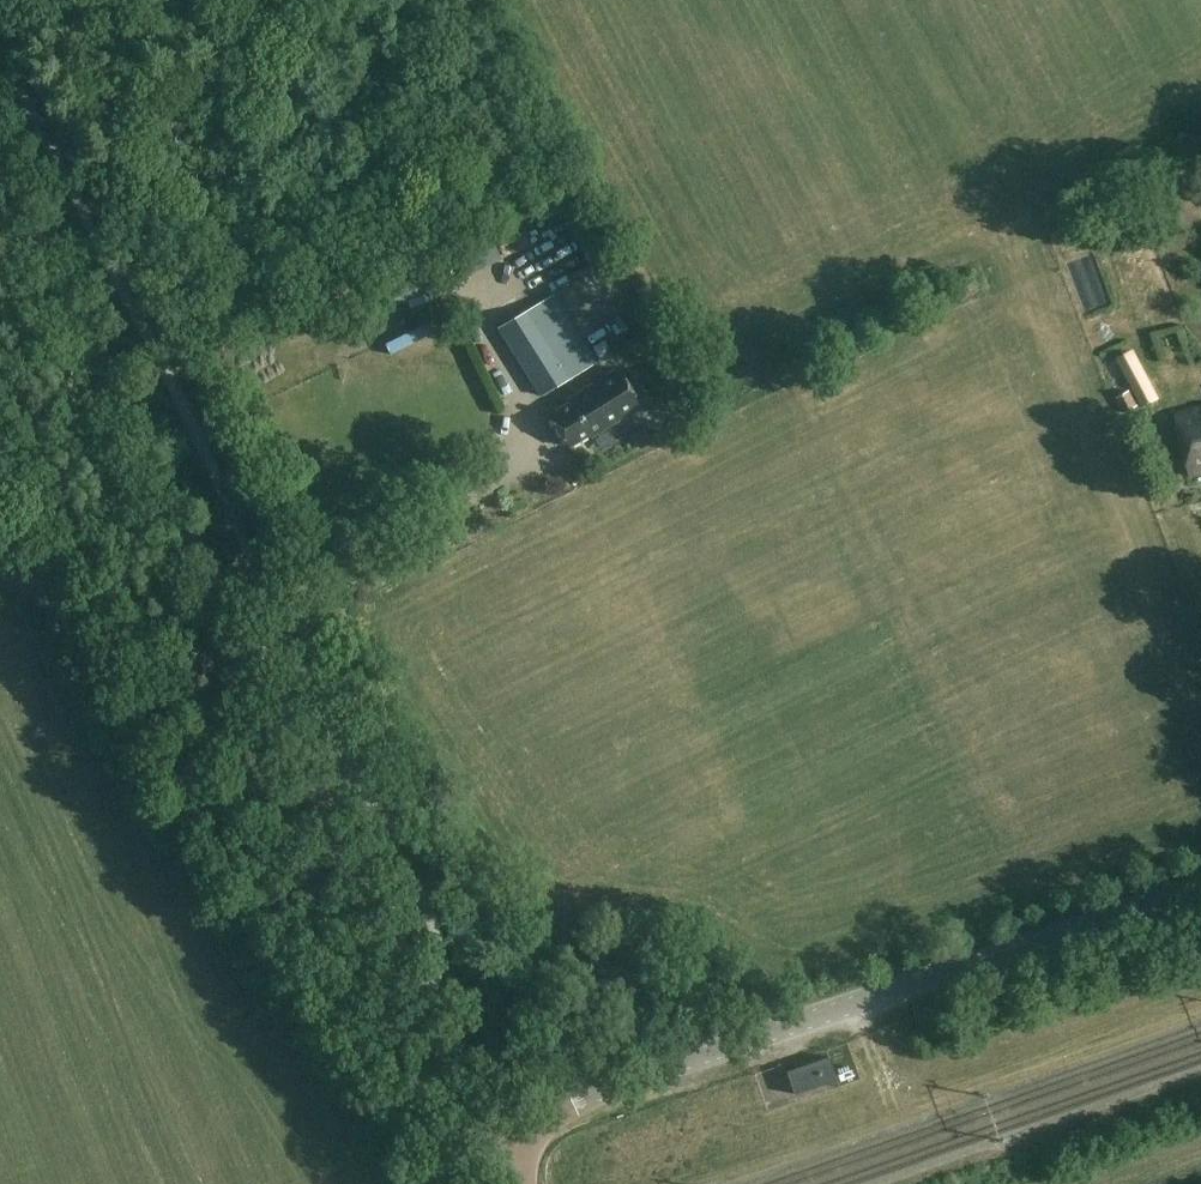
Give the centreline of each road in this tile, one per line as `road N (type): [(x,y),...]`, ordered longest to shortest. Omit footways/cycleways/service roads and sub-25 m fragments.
road 1 (tertiary): [(486,1139),(0,172)]
road 2 (tertiary): [(486,1139),(1200,886)]

